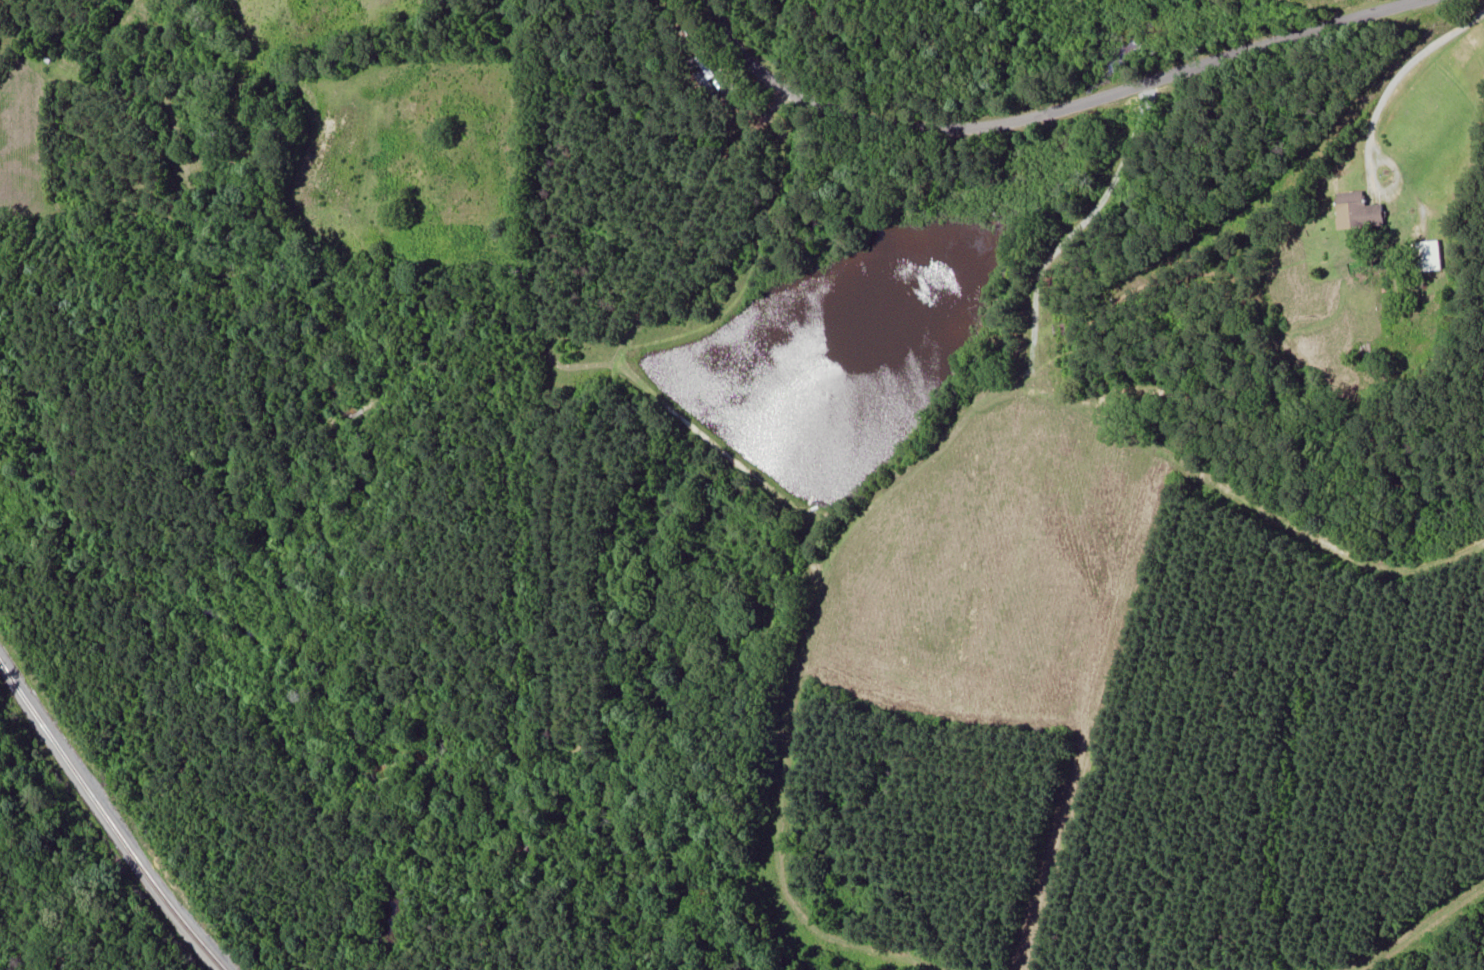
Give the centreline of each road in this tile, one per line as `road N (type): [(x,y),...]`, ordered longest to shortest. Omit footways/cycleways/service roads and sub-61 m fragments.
road 1 (residential): [(1404,0),(996,126),(933,128),(808,87),(767,37),(727,21),(717,0)]

